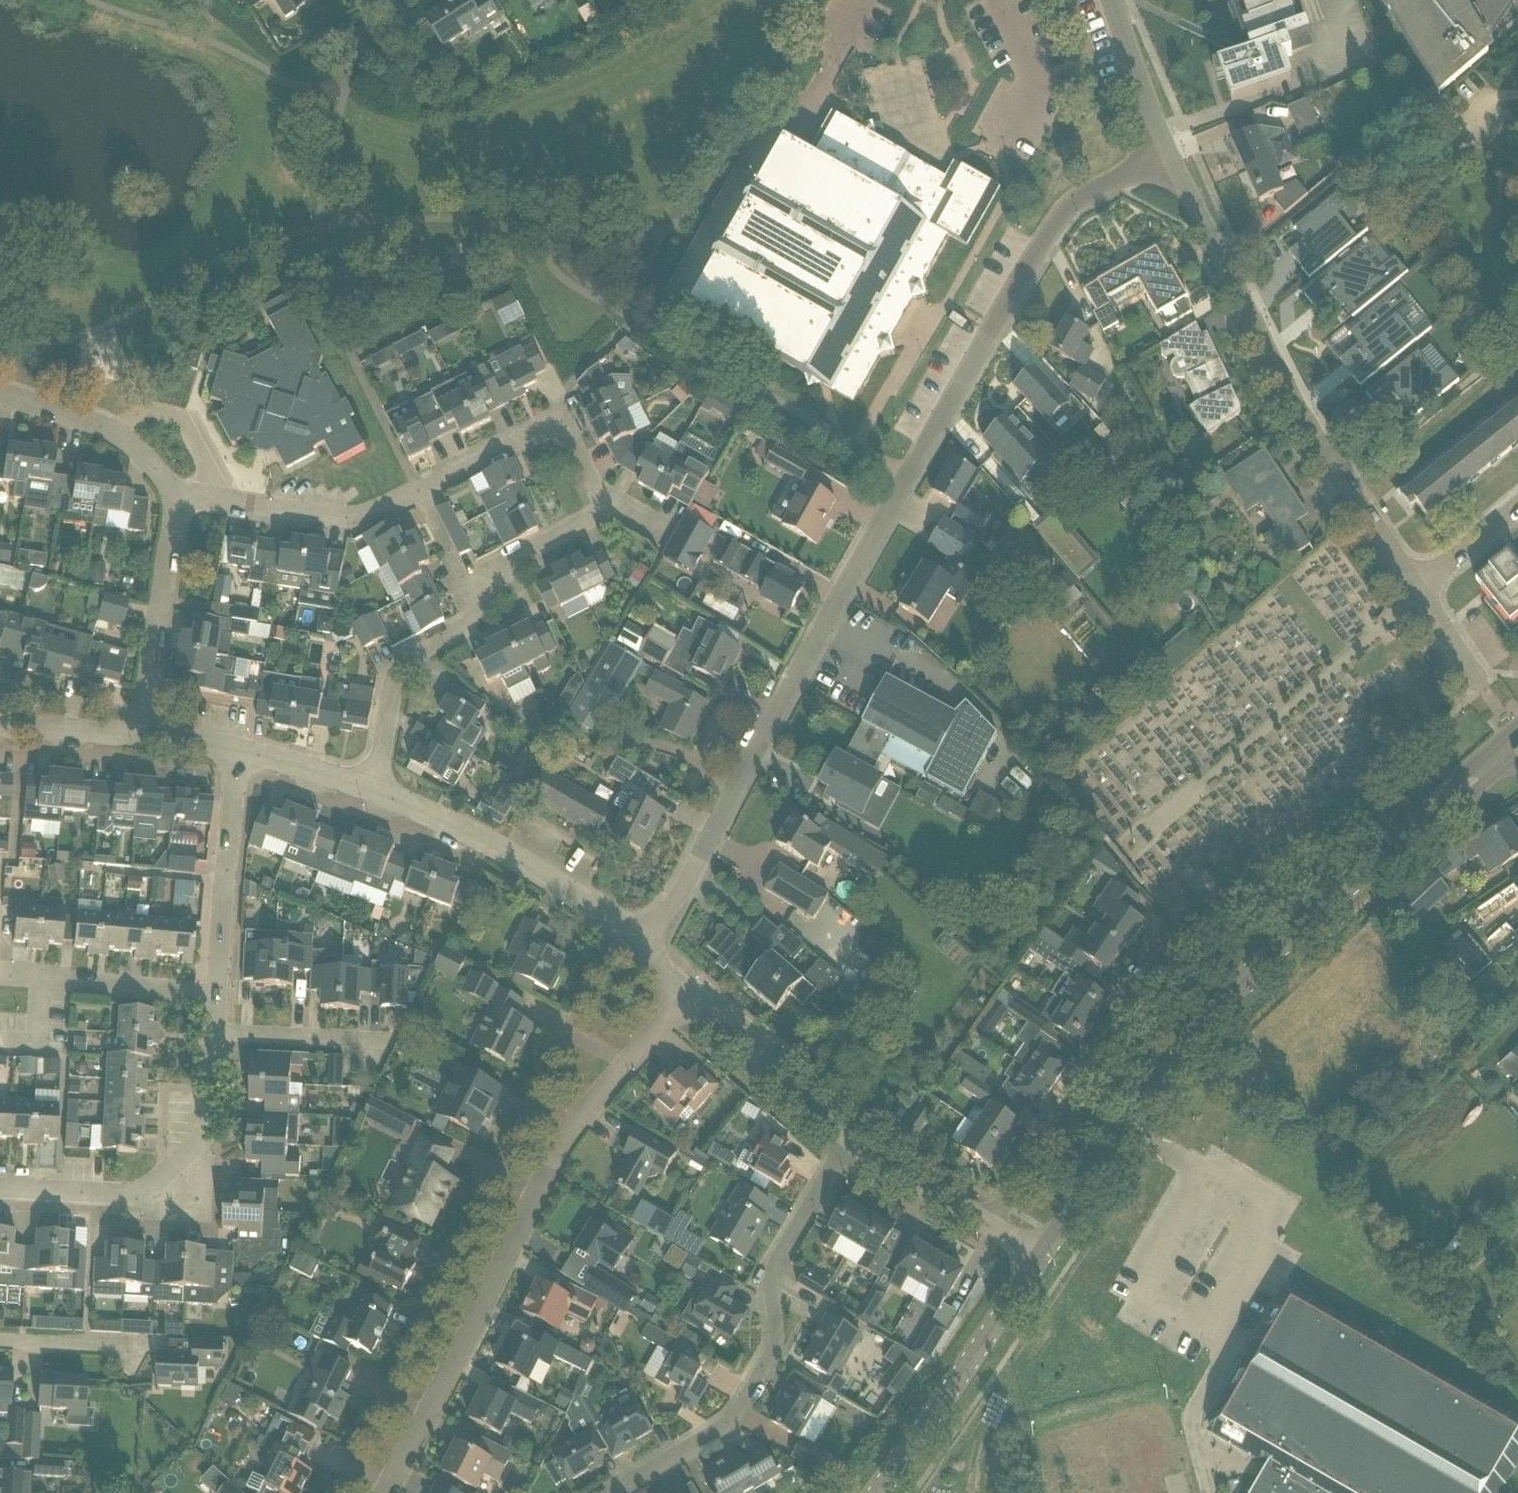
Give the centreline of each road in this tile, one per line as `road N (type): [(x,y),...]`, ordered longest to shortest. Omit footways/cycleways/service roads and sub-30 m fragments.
road 1 (residential): [(632,946),(686,891),(1023,268),(1072,206),(1174,156)]
road 2 (unclassified): [(1042,1257),(1220,1002),(1516,741)]
road 3 (residential): [(393,1492),(565,1152),(685,997)]
road 4 (residential): [(1417,588),(1322,456),(1174,156)]
road 5 (residential): [(610,1492),(743,1411),(768,1380),(784,1327),(778,1264),(846,1139)]
road 6 (residential): [(479,607),(516,561),(604,512),(610,504),(596,474),(564,416),(420,495)]
road 7 (residential): [(990,1226),(1178,951)]
road 8 (residential): [(214,1039),(210,1134),(155,1188),(125,1201),(0,1194)]
road 9 (residential): [(632,946),(548,875),(377,792)]
road 10 (unclassified): [(879,1492),(1042,1257)]
road 11 (residential): [(420,495),(356,523),(207,499),(174,503)]
road 12 (residential): [(234,750),(218,995)]
road 13 (residential): [(144,734),(174,503)]
road 14 (residential): [(377,792),(404,667),(460,631),(479,607)]
road 15 (residential): [(218,995),(0,978)]
road 16 (residential): [(174,503),(155,466),(125,440),(0,390)]
road 17 (residential): [(846,1139),(685,997)]
road 18 (residential): [(990,1226),(846,1139)]
road 19 (residential): [(1174,156),(1116,0)]
road 20 (residential): [(370,1048),(214,1039)]
road 21 (residential): [(377,792),(234,750)]
road 22 (residential): [(144,734),(0,728)]
road 23 (residential): [(137,1349),(0,1342)]
road 24 (residential): [(1417,588),(1517,506)]
road 25 (residential): [(420,495),(479,607)]

